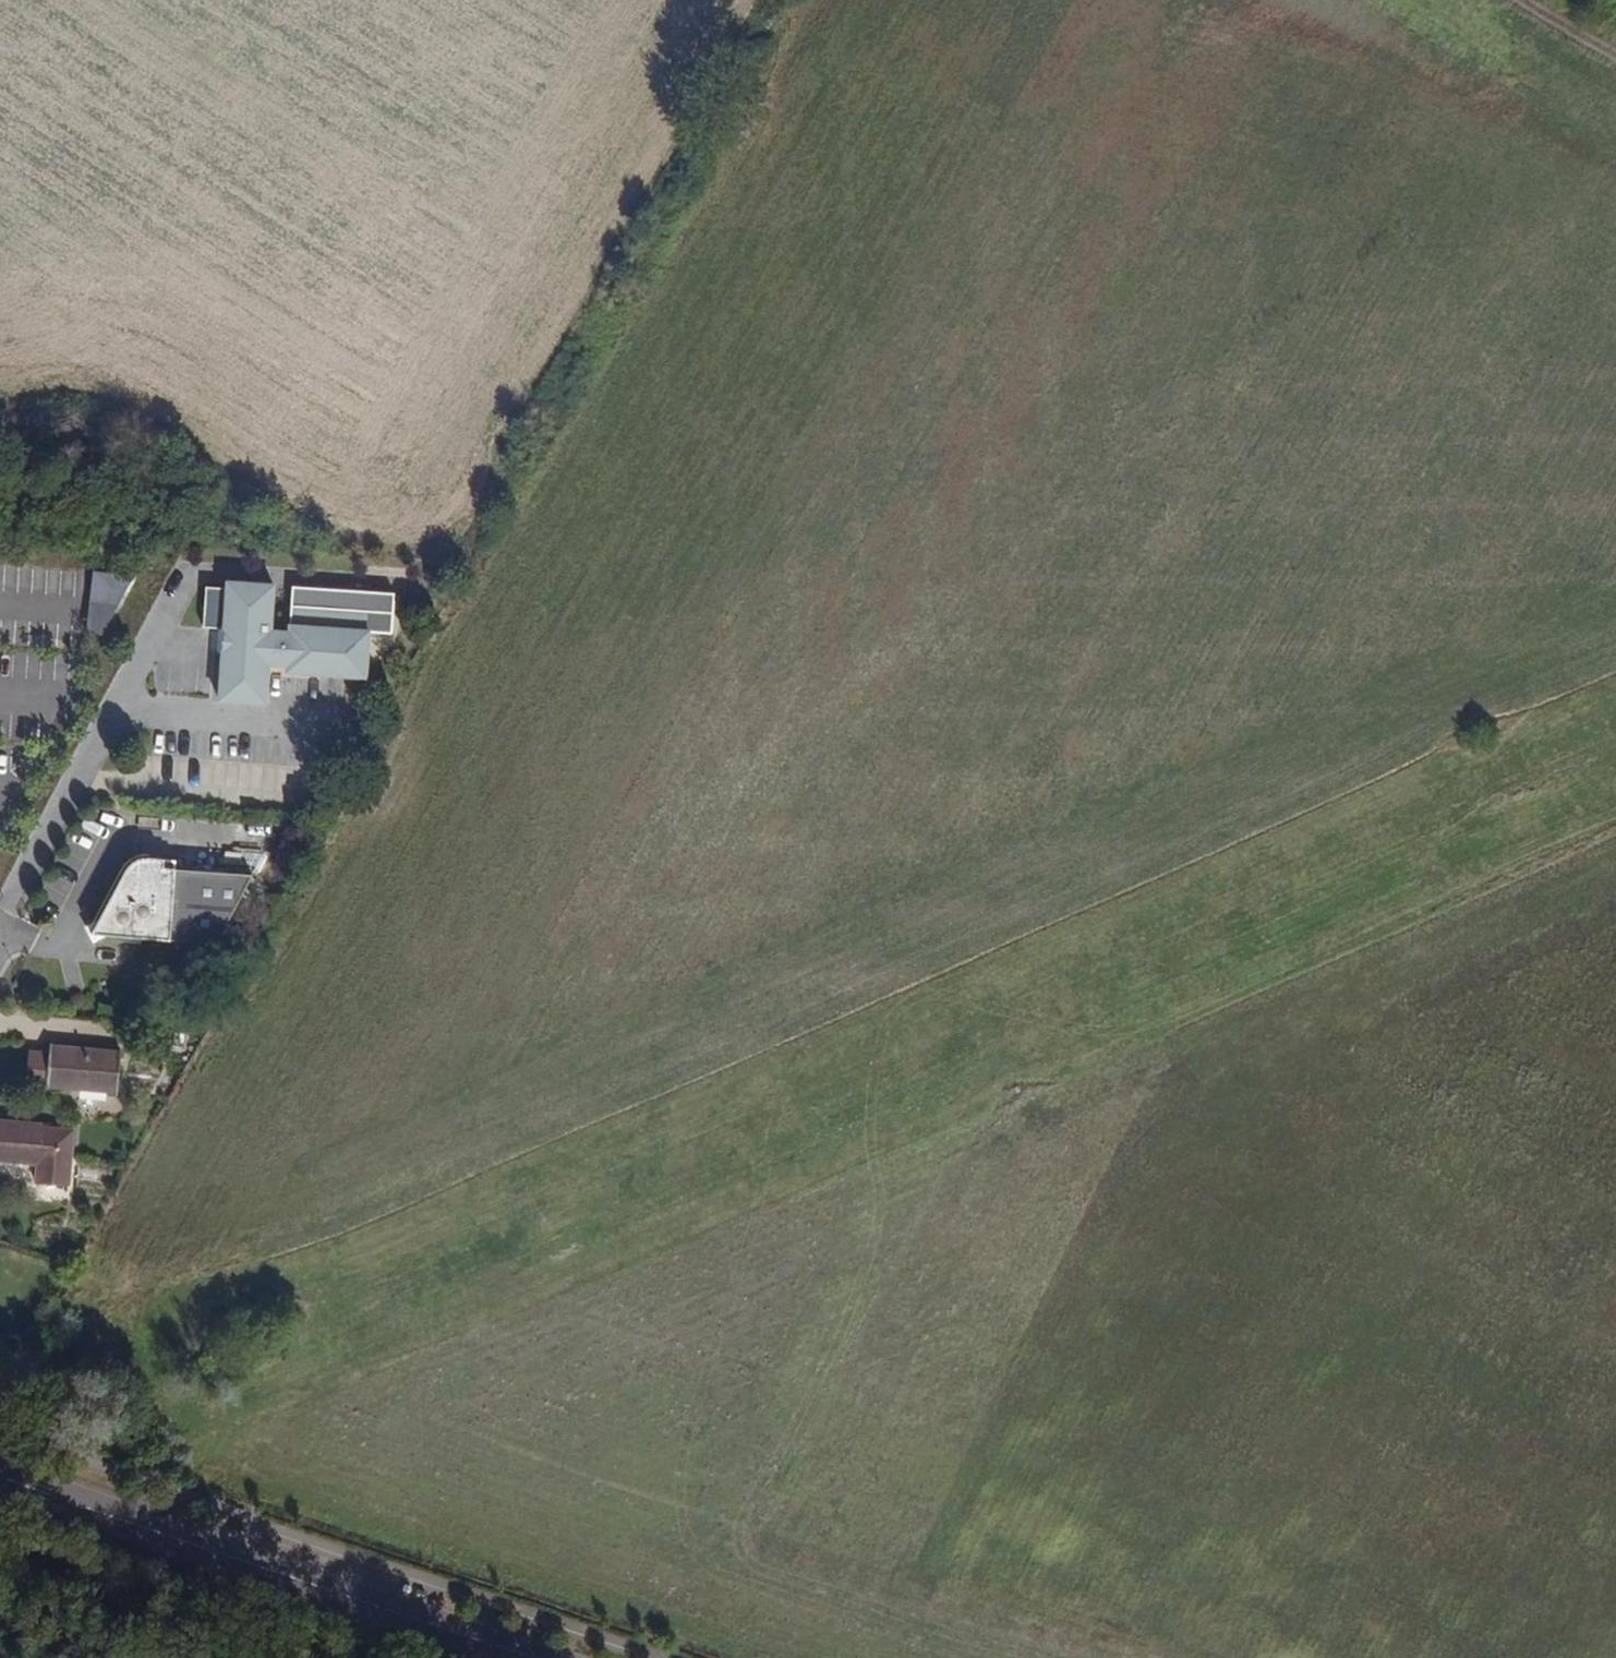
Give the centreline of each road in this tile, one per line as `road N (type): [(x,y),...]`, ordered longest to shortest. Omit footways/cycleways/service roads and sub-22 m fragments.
road 1 (tertiary): [(0,1464),(581,1657)]
road 2 (unclassified): [(1615,64),(1503,0)]

